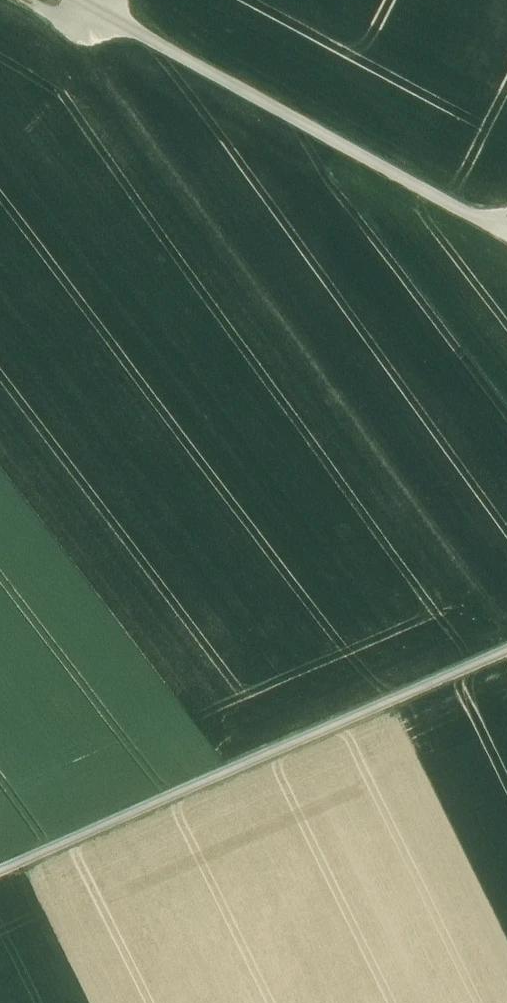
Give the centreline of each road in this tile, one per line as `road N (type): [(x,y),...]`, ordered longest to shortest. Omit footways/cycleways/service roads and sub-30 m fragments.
road 1 (track): [(506,650),(0,869)]
road 2 (track): [(506,238),(72,0)]
road 3 (track): [(12,0),(97,42),(119,25),(107,0)]

